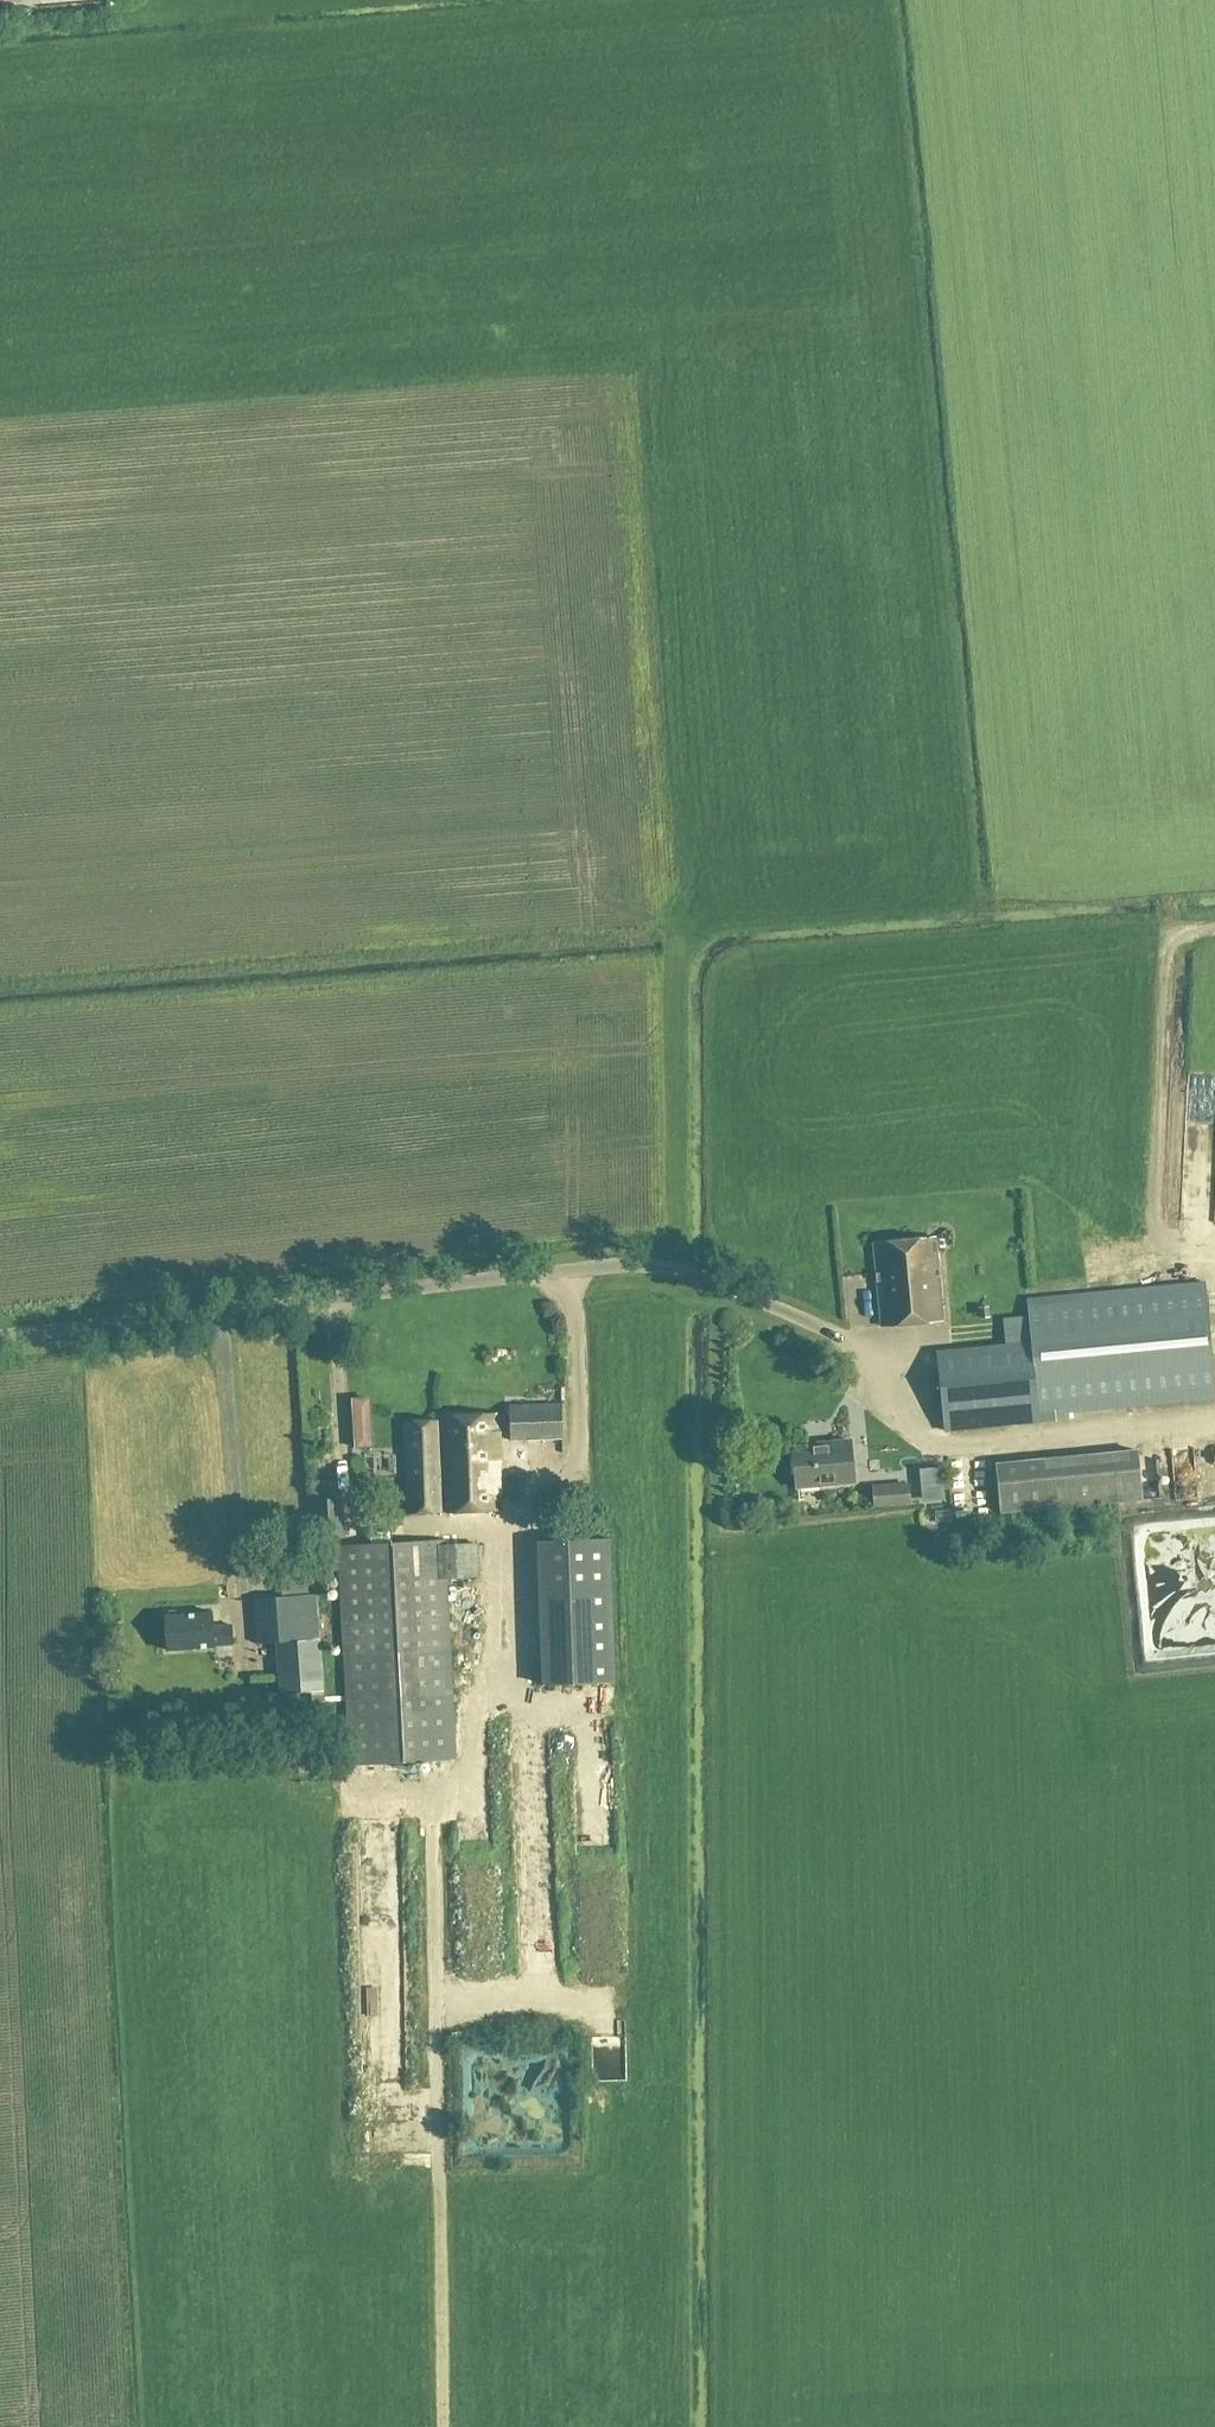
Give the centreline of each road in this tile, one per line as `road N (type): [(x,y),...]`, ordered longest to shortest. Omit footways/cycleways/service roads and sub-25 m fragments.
road 1 (residential): [(0,1341),(630,1267),(690,1275)]
road 2 (track): [(438,1828),(446,2426)]

